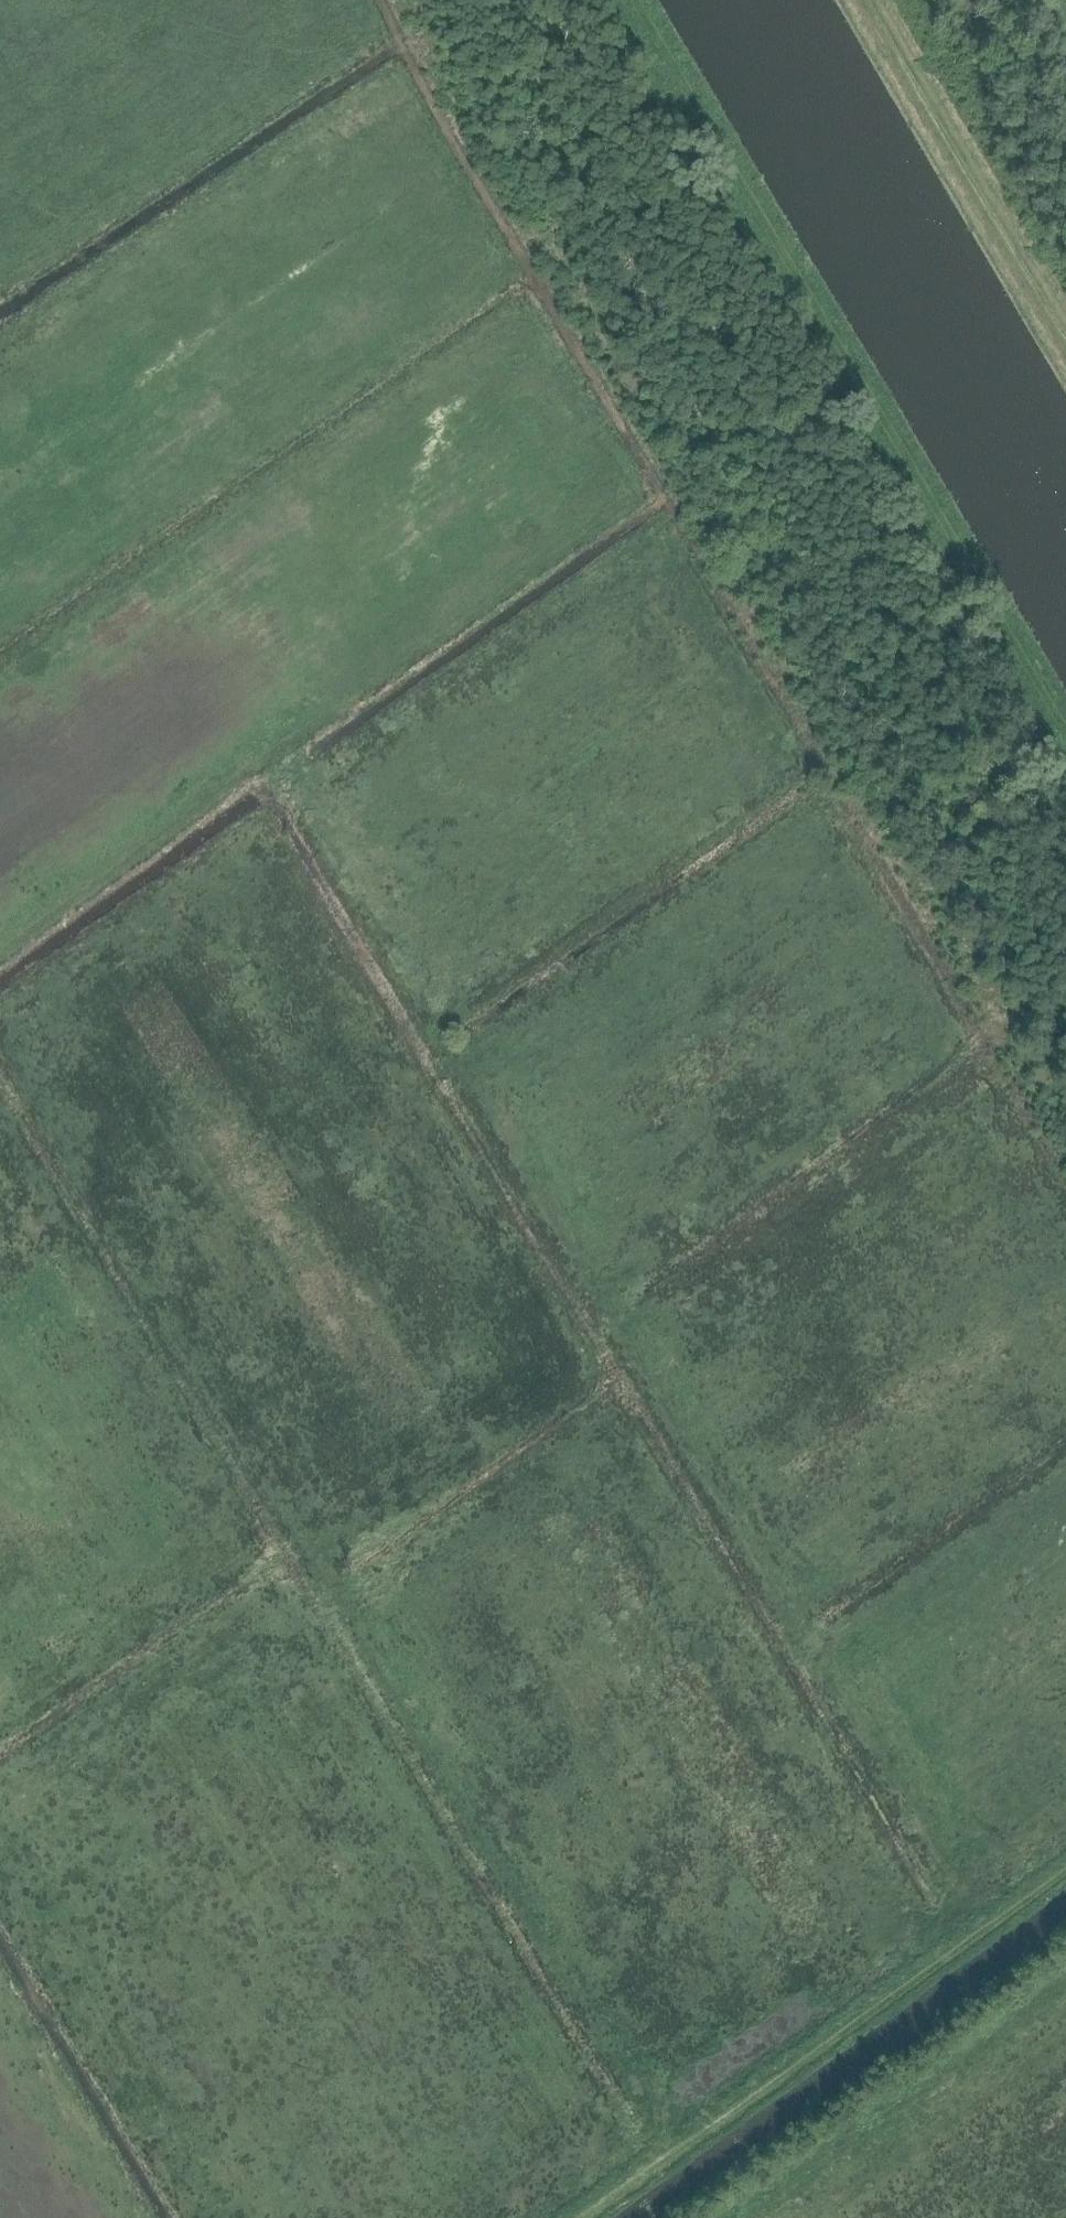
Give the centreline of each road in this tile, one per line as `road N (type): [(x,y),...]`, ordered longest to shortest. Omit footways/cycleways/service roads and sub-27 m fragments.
road 1 (track): [(639,0),(1065,737)]
road 2 (track): [(578,2217),(1065,1868)]

